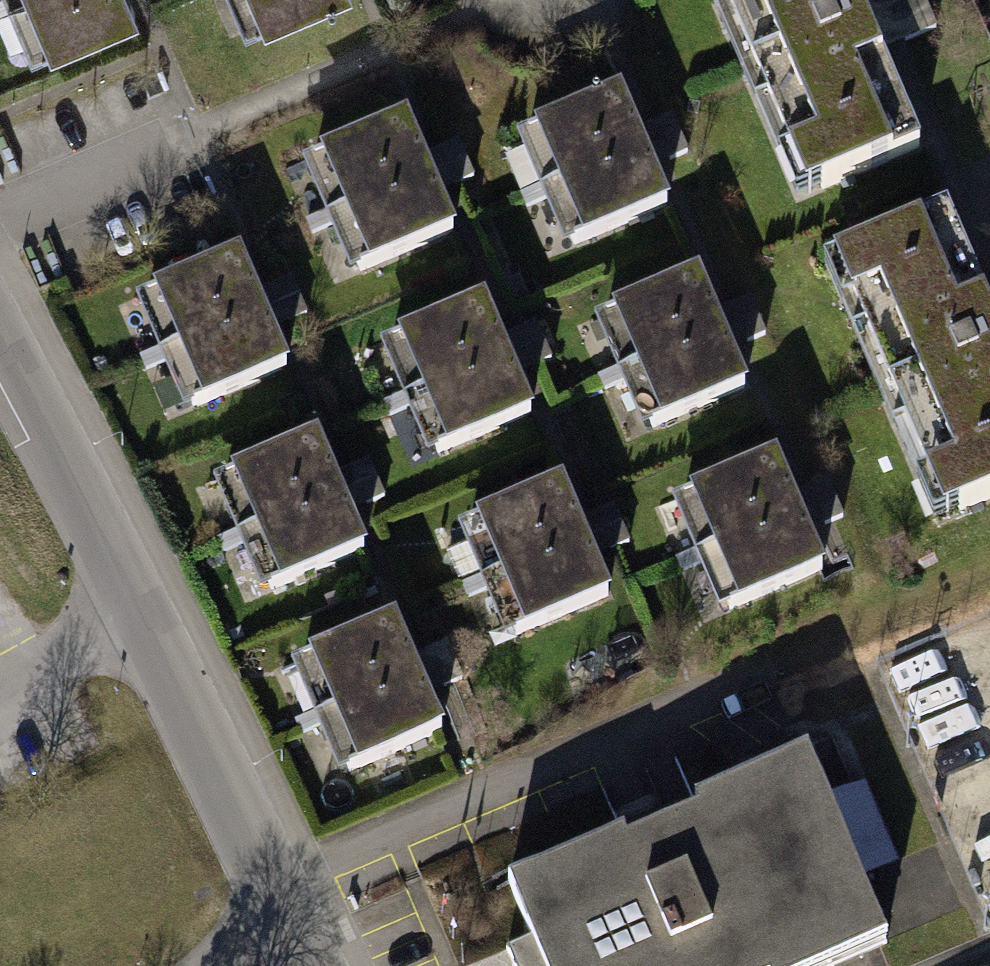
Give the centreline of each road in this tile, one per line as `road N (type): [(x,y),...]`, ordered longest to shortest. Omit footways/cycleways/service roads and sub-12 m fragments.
road 1 (residential): [(0,328),(153,604),(332,965)]

